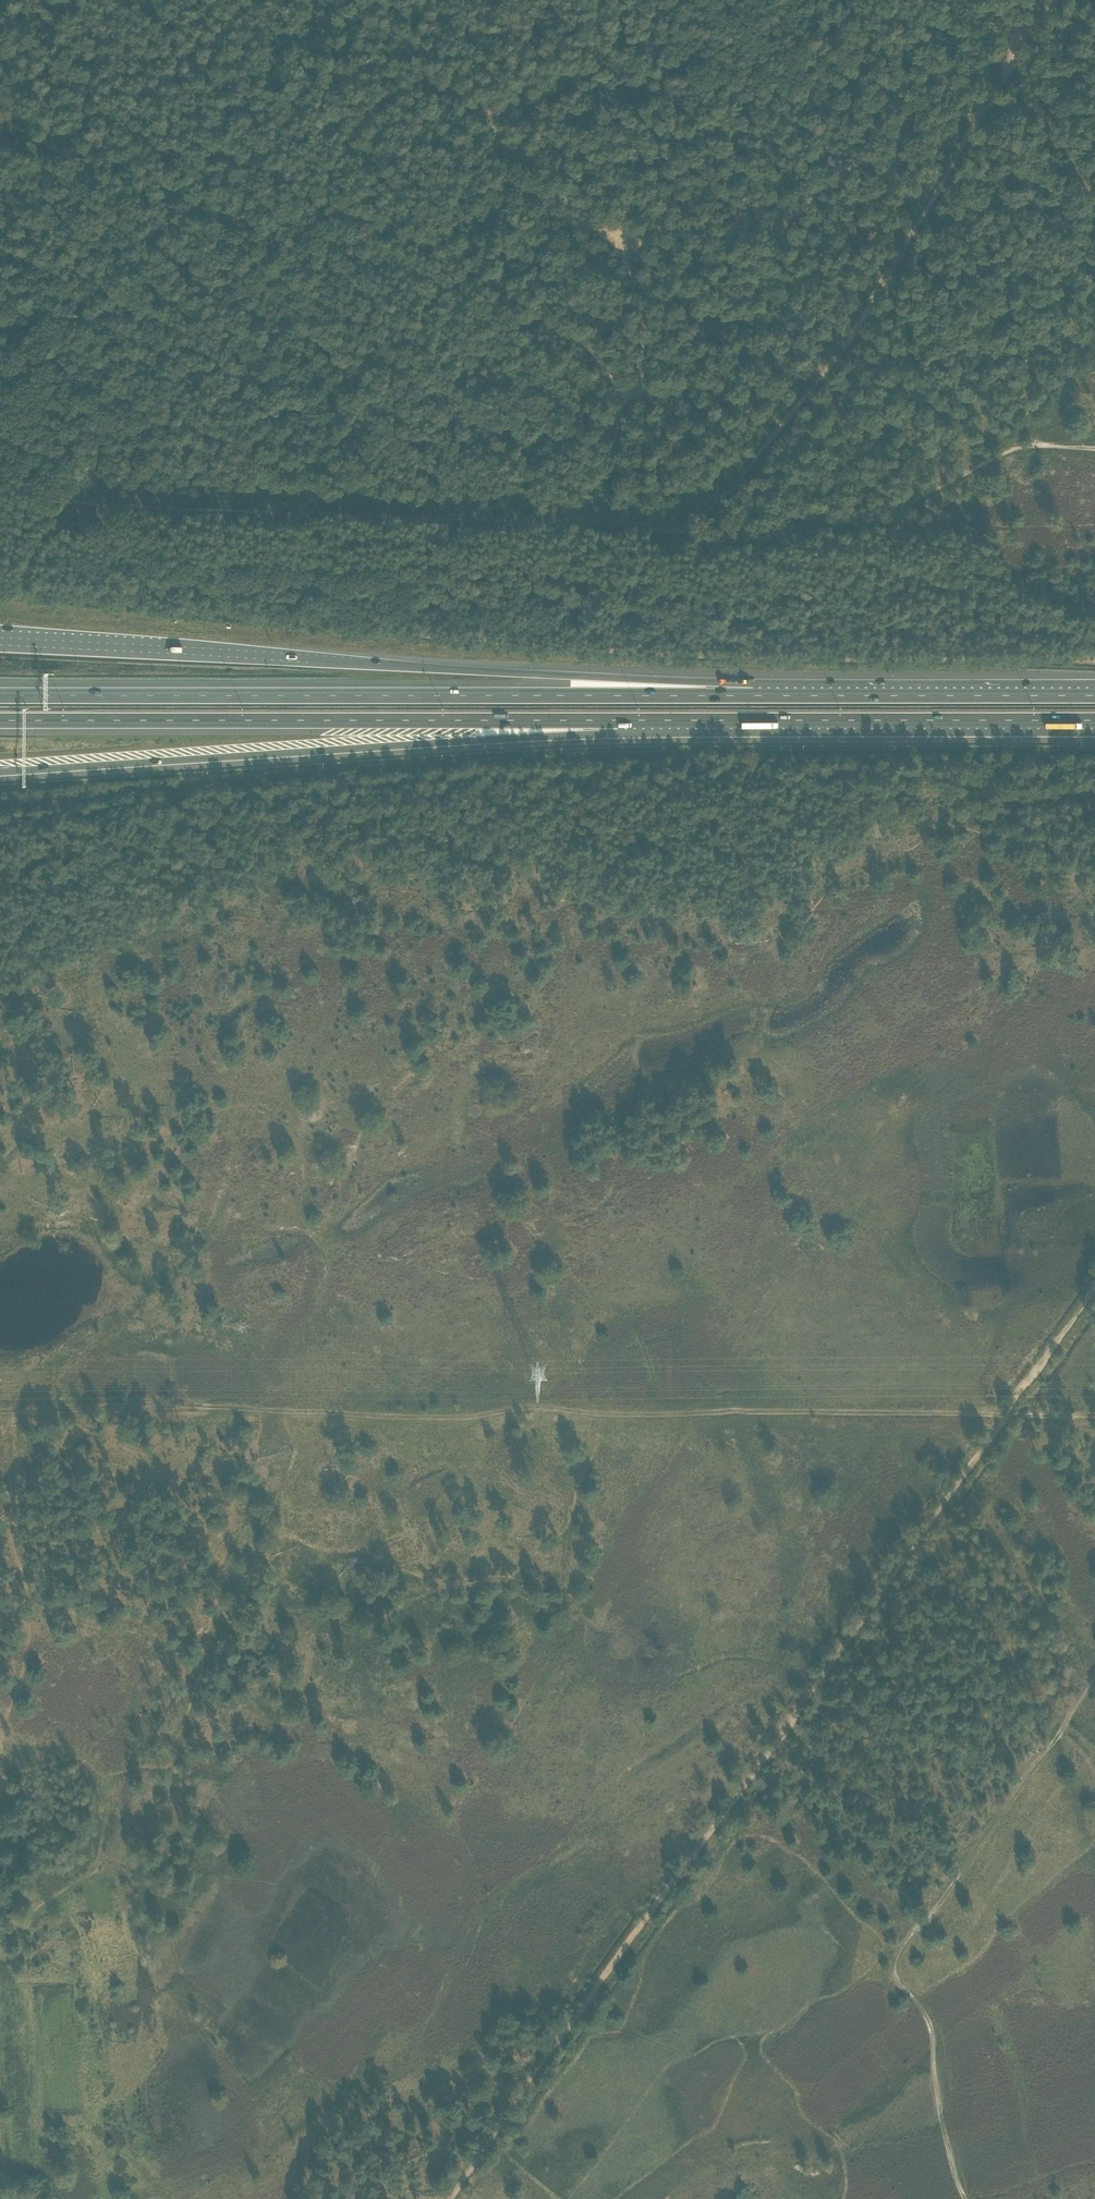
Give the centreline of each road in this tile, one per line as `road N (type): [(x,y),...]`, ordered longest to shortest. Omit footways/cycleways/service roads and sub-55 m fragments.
road 1 (track): [(1094,595),(625,591),(207,567),(69,550)]
road 2 (track): [(1006,1414),(632,1415),(539,1404),(446,1416),(187,1405),(0,1409)]
road 3 (track): [(448,2198),(1006,1414)]
road 4 (motorway): [(755,694),(653,681),(0,641)]
road 5 (motorway): [(755,694),(0,696)]
road 6 (motorway): [(0,770),(551,736),(618,721)]
road 7 (motorway): [(0,721),(618,721)]
road 8 (track): [(966,2198),(943,2126),(933,2027),(895,1984),(891,1961),(1094,1677)]
road 9 (motorway): [(618,721),(1094,720)]
road 10 (motorway): [(1094,694),(755,694)]
road 11 (track): [(1006,1414),(1094,1287)]

